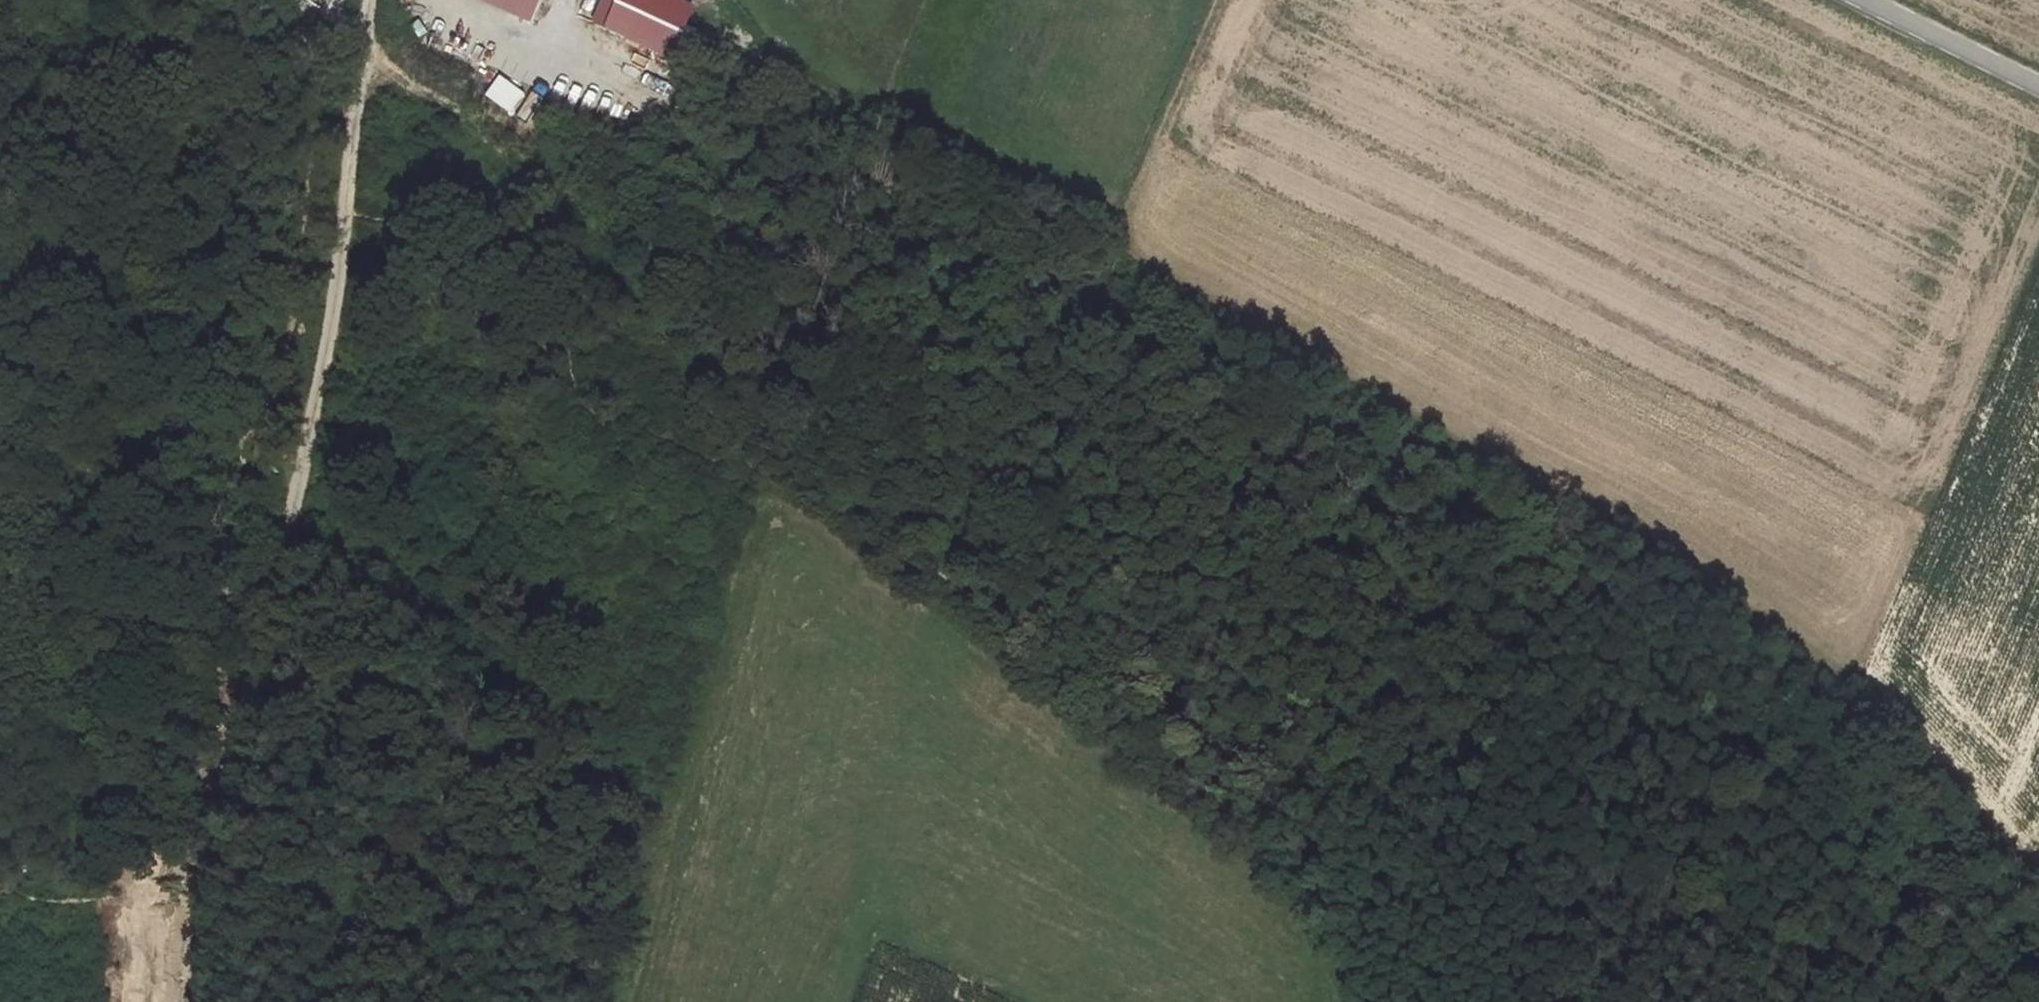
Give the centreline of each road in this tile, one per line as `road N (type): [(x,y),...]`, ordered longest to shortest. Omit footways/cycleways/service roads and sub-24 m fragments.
road 1 (track): [(199,1001),(206,884),(250,673),(310,472),(371,0)]
road 2 (unclassified): [(1869,0),(2038,83)]

